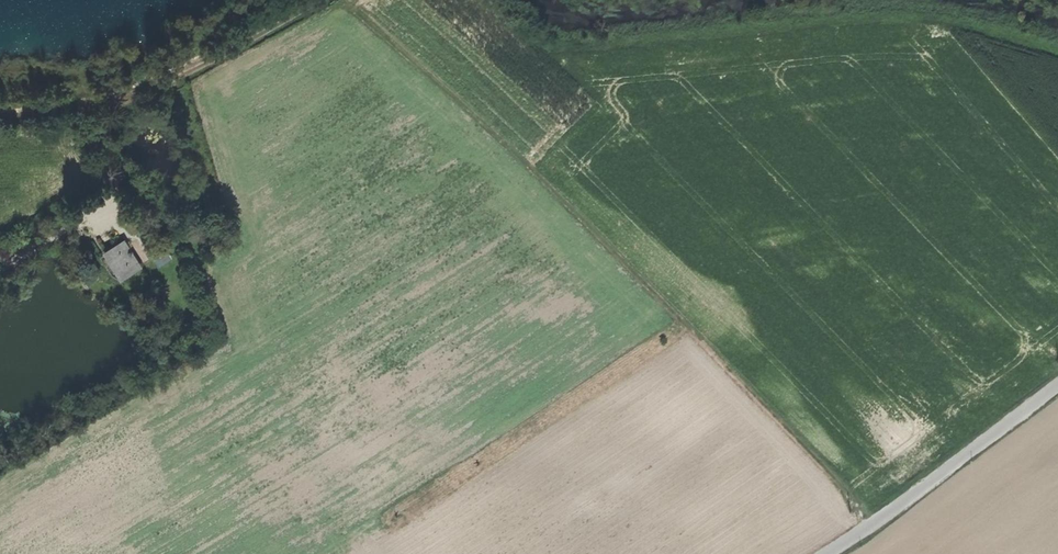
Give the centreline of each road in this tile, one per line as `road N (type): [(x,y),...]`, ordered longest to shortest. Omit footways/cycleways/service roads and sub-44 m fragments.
road 1 (track): [(417,62),(679,321),(871,528)]
road 2 (track): [(317,0),(92,115),(0,120)]
road 3 (tertiary): [(827,553),(1057,387)]

